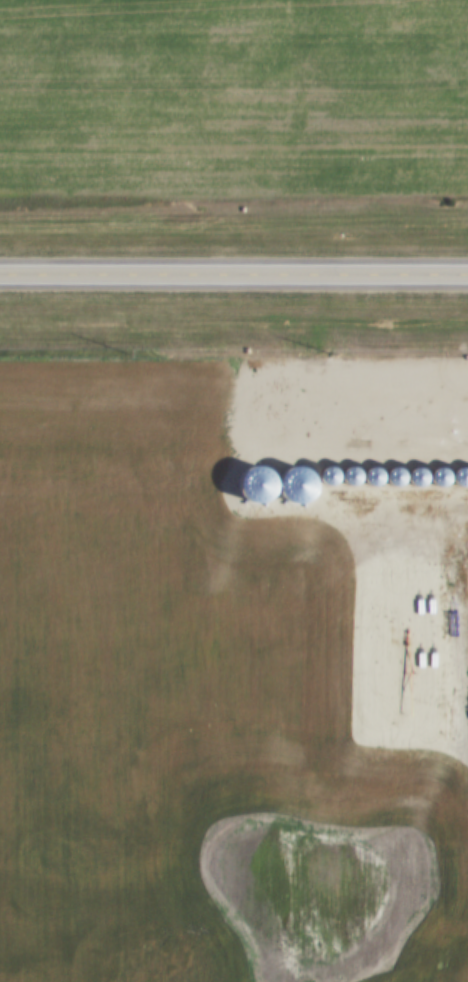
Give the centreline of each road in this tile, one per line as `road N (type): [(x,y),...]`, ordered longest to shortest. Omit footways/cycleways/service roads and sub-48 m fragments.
road 1 (primary): [(467,273),(0,274)]

